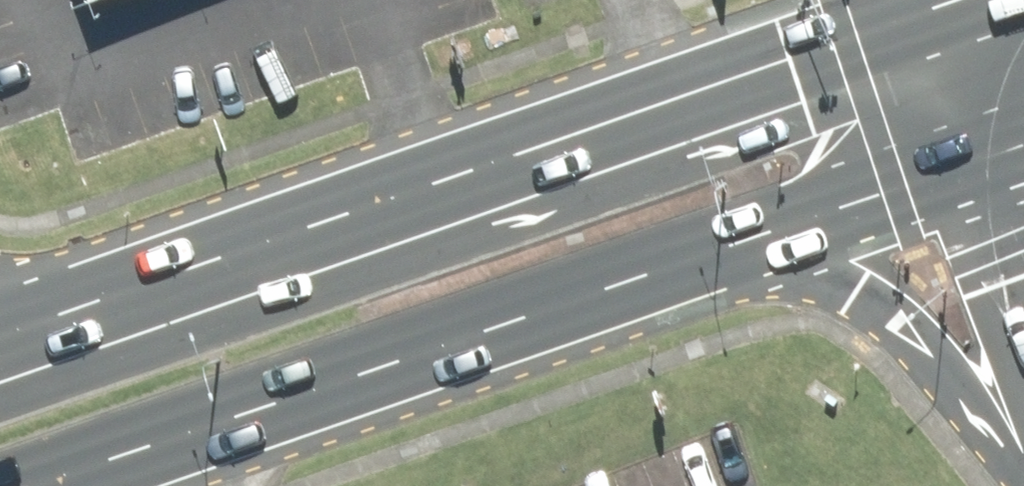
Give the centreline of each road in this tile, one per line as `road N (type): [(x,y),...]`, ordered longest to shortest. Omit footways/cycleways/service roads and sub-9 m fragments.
road 1 (primary): [(0,341),(948,0)]
road 2 (primary): [(782,255),(74,485)]
road 3 (primary): [(1023,430),(901,326),(782,255)]
road 4 (primary): [(1009,173),(782,255)]
road 5 (unclassified): [(1009,173),(948,0)]

